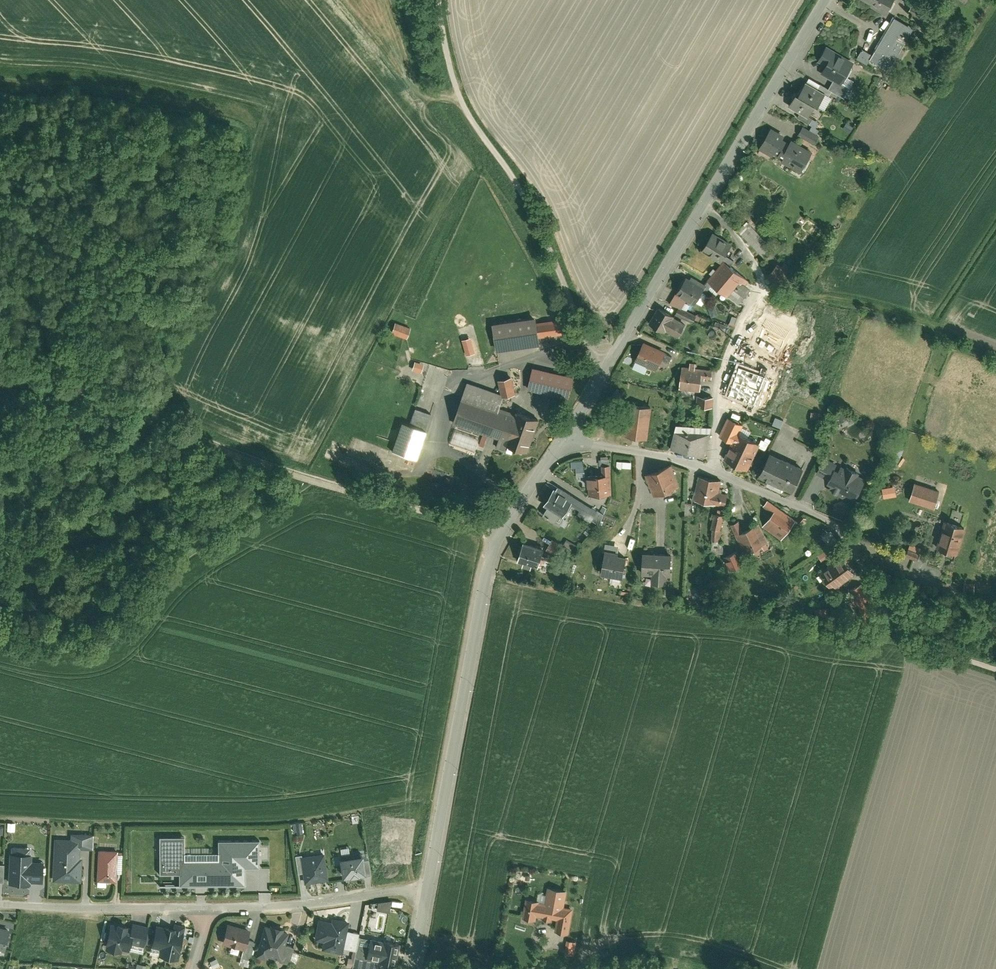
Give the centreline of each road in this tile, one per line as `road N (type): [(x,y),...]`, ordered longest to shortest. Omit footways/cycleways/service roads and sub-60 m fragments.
road 1 (residential): [(500,534),(305,481),(97,393),(0,372)]
road 2 (unclassified): [(439,0),(465,97),(531,198),(586,329),(620,346)]
road 3 (unclassified): [(427,891),(500,534)]
road 4 (residential): [(995,667),(907,635),(889,618),(846,532),(713,469)]
road 5 (unclassified): [(713,469),(720,374),(761,281),(740,244),(703,207)]
road 6 (unclassified): [(703,207),(827,0)]
road 7 (residential): [(211,910),(427,891)]
road 8 (residential): [(0,904),(211,910)]
road 9 (unclassified): [(620,346),(703,207)]
road 10 (residential): [(713,469),(563,438)]

